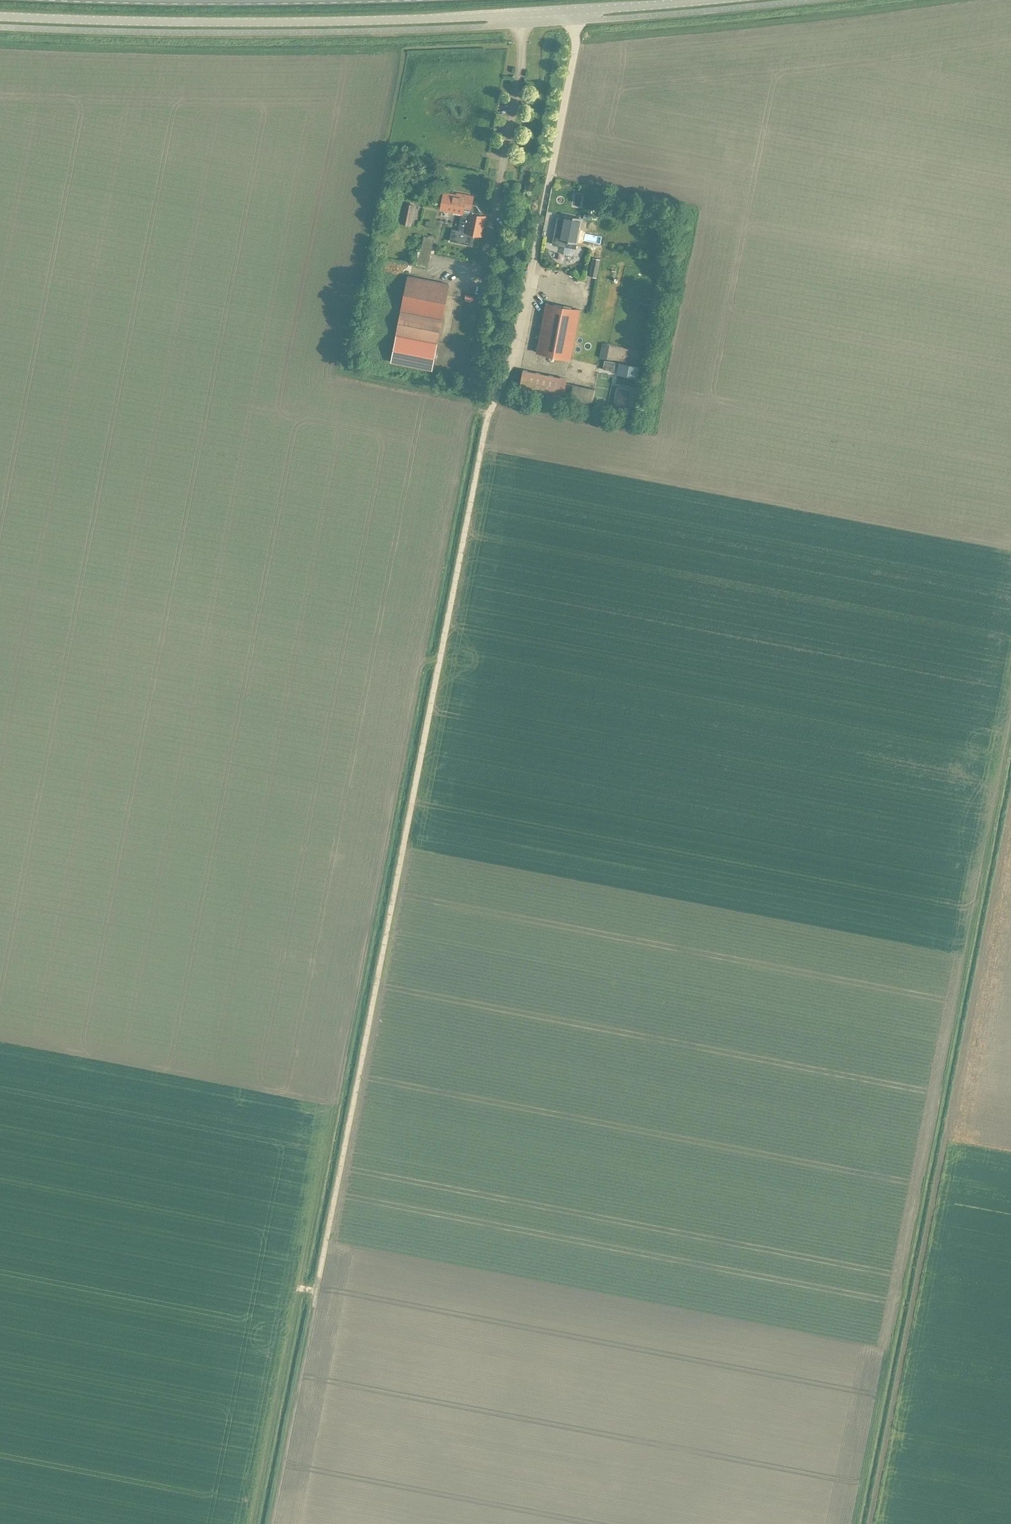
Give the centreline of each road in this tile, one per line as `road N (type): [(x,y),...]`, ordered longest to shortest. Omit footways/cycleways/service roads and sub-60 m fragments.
road 1 (unclassified): [(0,17),(341,22),(710,0)]

